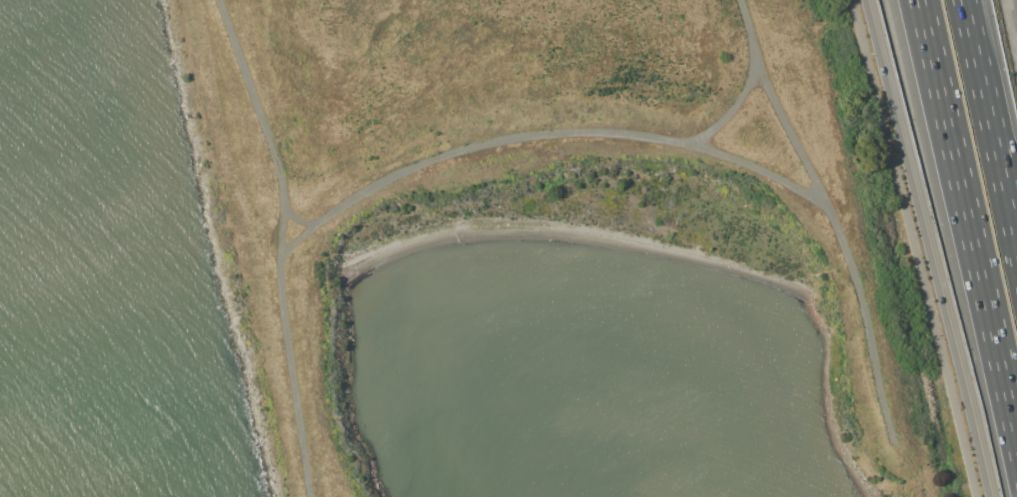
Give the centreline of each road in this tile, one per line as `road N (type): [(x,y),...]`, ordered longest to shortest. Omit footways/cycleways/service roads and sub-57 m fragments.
road 1 (tertiary): [(867,0),(991,496)]
road 2 (motorway): [(927,32),(1016,440)]
road 3 (motorway): [(1016,235),(968,17)]

